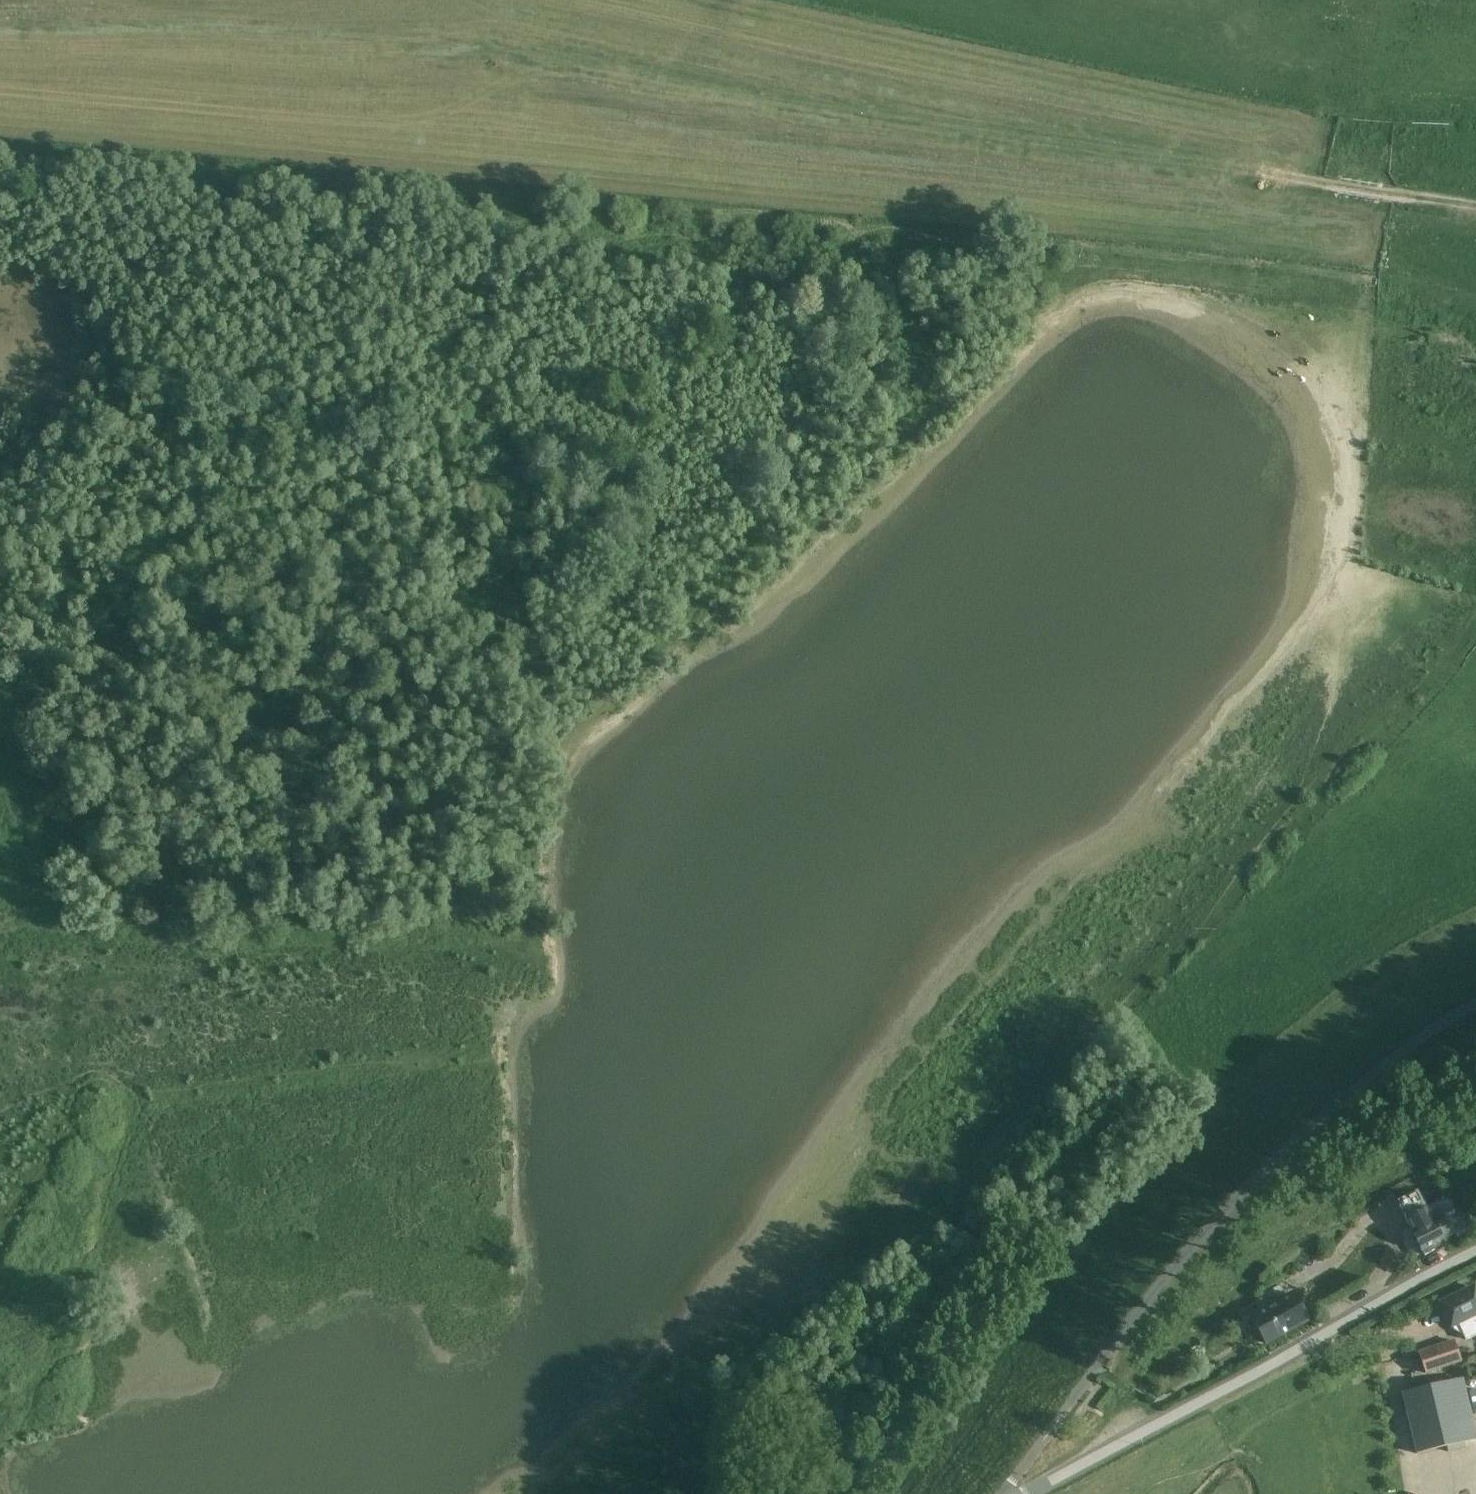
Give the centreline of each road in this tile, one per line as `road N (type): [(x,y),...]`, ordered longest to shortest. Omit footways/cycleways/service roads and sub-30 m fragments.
road 1 (track): [(0,111),(325,120),(485,53),(1475,204)]
road 2 (tertiary): [(1028,1493),(1475,1254)]

